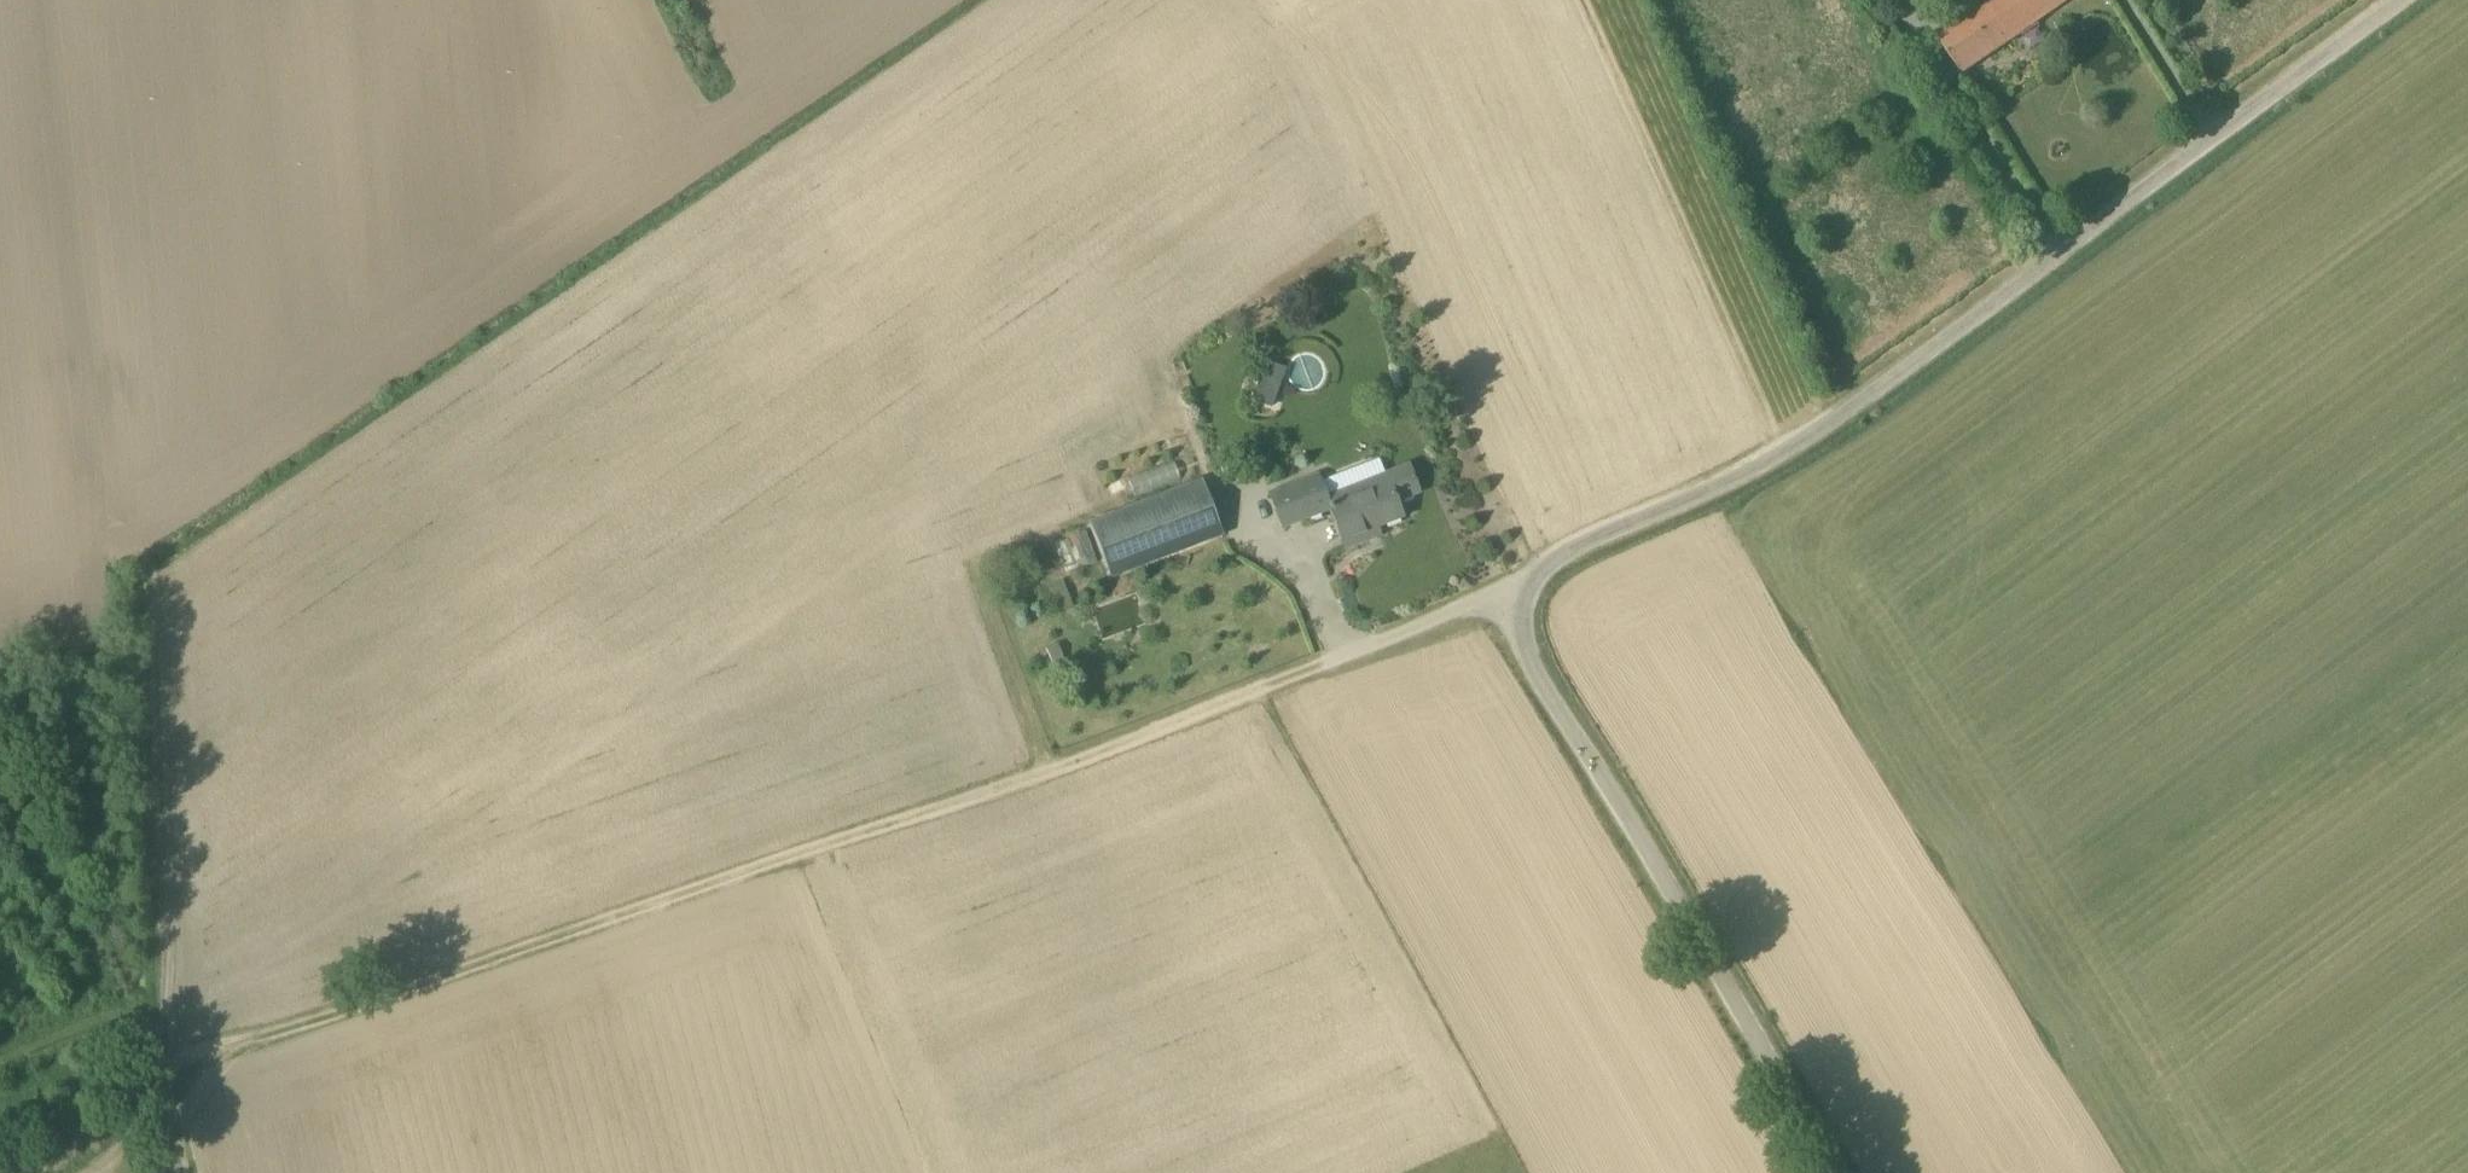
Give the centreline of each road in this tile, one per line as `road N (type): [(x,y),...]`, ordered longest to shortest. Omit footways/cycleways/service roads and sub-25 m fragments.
road 1 (unclassified): [(1833,1172),(1540,678),(1520,623),(1519,586),(1581,542),(1829,423),(2391,0)]
road 2 (track): [(1519,586),(1254,692),(164,1079)]

